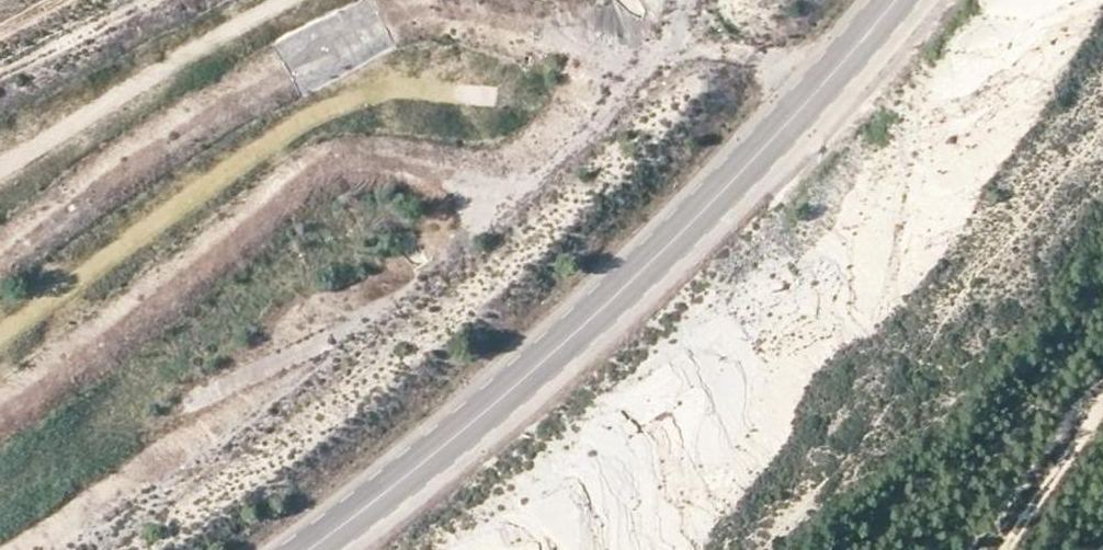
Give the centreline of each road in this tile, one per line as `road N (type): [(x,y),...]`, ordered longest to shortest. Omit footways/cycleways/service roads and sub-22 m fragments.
road 1 (track): [(0,479),(42,455),(175,413),(415,289),(580,136),(636,72),(679,0)]
road 2 (primary): [(315,549),(507,405),(706,220),(904,0)]
road 3 (track): [(0,336),(291,126),(372,92),(540,97),(601,112)]
road 4 (track): [(0,166),(289,0)]
road 5 (track): [(1006,549),(1102,400)]
road 6 (track): [(141,0),(0,69)]

